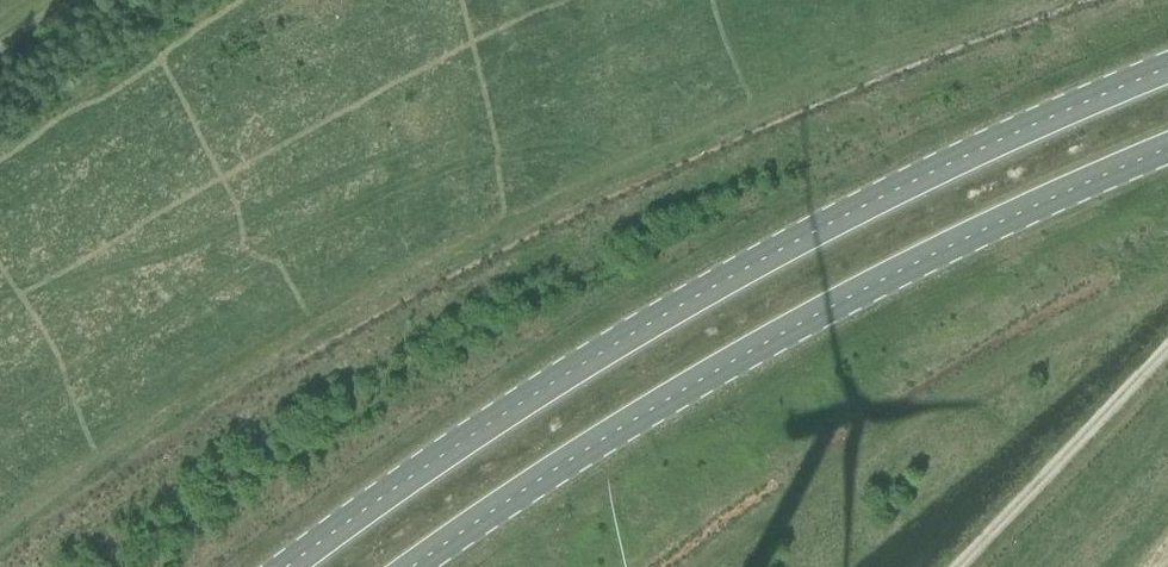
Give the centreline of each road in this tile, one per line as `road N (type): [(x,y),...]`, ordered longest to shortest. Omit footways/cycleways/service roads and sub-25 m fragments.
road 1 (primary): [(1167,76),(1019,135),(695,303),(471,442),(302,566)]
road 2 (primary): [(432,566),(741,363),(1050,204),(1167,156)]

